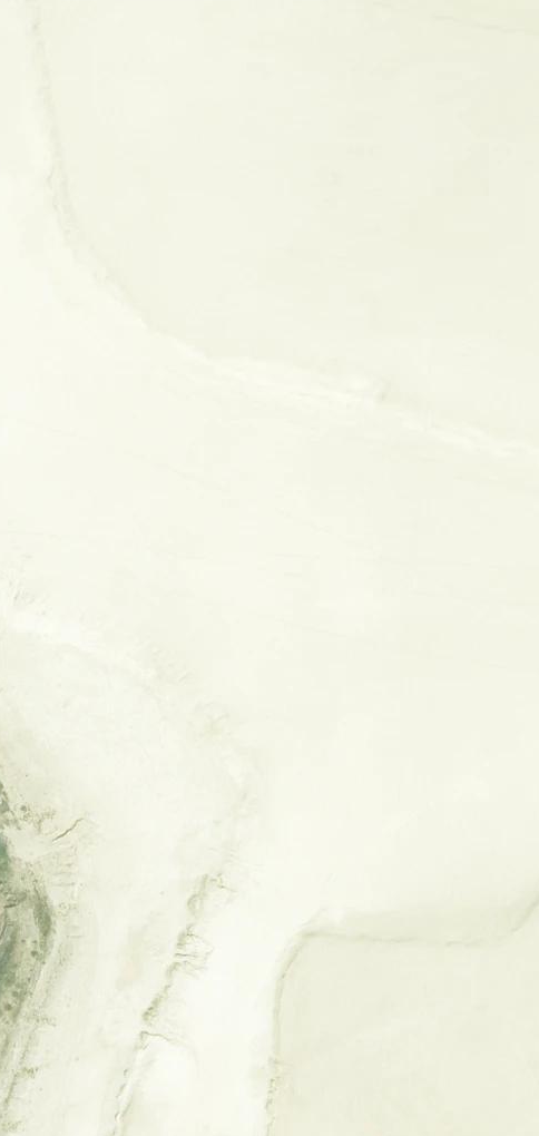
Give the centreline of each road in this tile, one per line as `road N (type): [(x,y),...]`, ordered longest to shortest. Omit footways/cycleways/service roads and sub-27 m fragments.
road 1 (residential): [(0,534),(40,540),(167,610),(238,700),(274,808),(271,950),(201,1135)]

